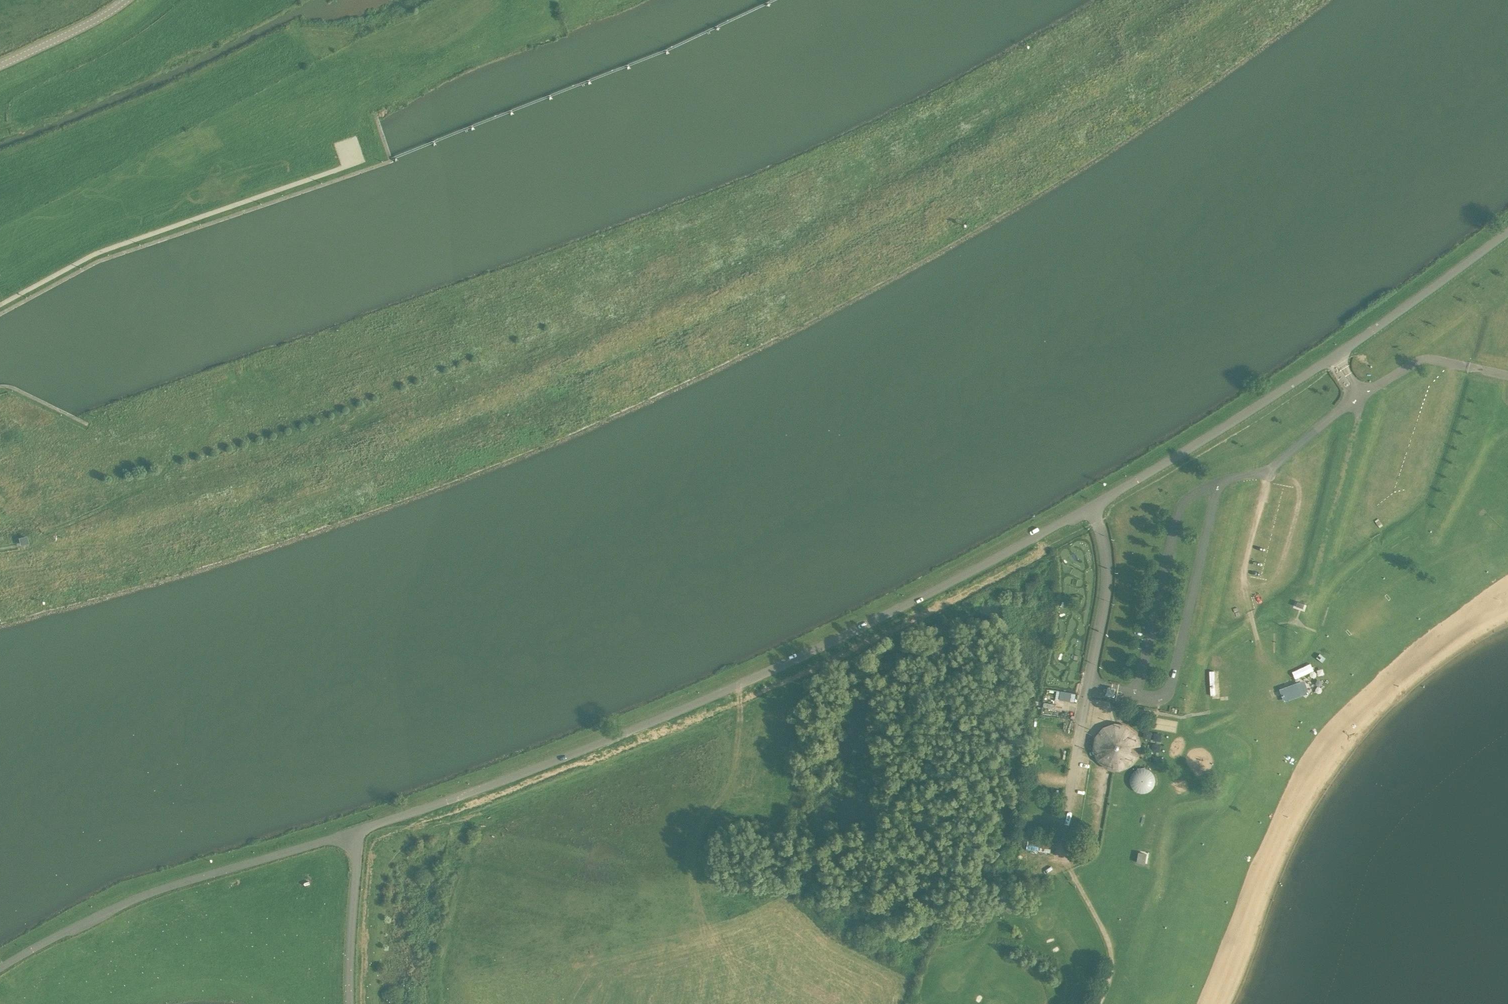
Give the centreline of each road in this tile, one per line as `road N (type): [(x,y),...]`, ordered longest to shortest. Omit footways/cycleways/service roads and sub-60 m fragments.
road 1 (unclassified): [(1089,508),(768,672),(507,779),(350,833)]
road 2 (unclassified): [(1507,230),(1383,324),(1089,508)]
road 3 (unclassified): [(350,833),(96,914),(0,968)]
road 4 (unclassified): [(1088,691),(1111,586),(1101,527),(1089,508)]
road 5 (unclassified): [(1089,508),(1103,584),(1088,691)]
road 6 (unclassified): [(350,833),(357,859),(350,1003)]
road 7 (unclassified): [(1088,691),(1061,842)]
road 8 (tertiary): [(0,65),(125,0)]
road 9 (track): [(1061,842),(1115,956)]

